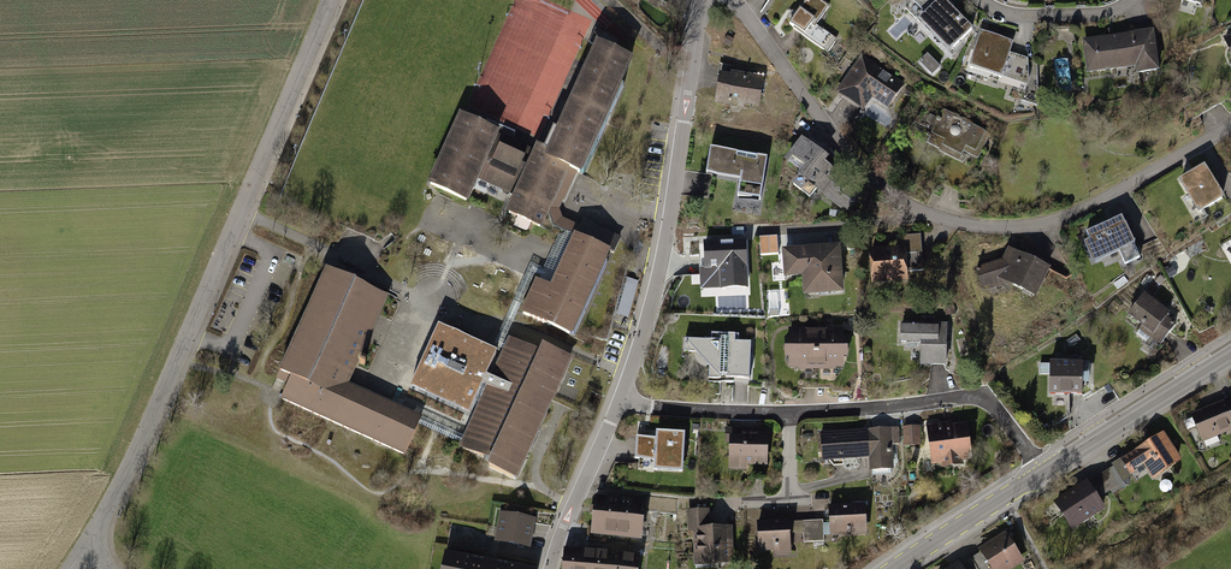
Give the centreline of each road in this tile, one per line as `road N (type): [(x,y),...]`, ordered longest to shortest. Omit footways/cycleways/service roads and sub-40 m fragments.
road 1 (residential): [(1230,124),(1063,220),(1003,229),(965,225),(909,211),(859,169),(735,0)]
road 2 (residential): [(81,554),(192,336),(335,0)]
road 3 (residential): [(1043,474),(996,406),(972,399),(792,412),(619,401)]
road 4 (residential): [(619,401),(671,199),(700,0)]
road 5 (secondary): [(1230,356),(1043,474)]
road 6 (residential): [(552,568),(619,401)]
road 7 (secondary): [(1043,474),(894,568)]
road 8 (residential): [(1133,0),(1105,13),(1031,16),(982,0)]

